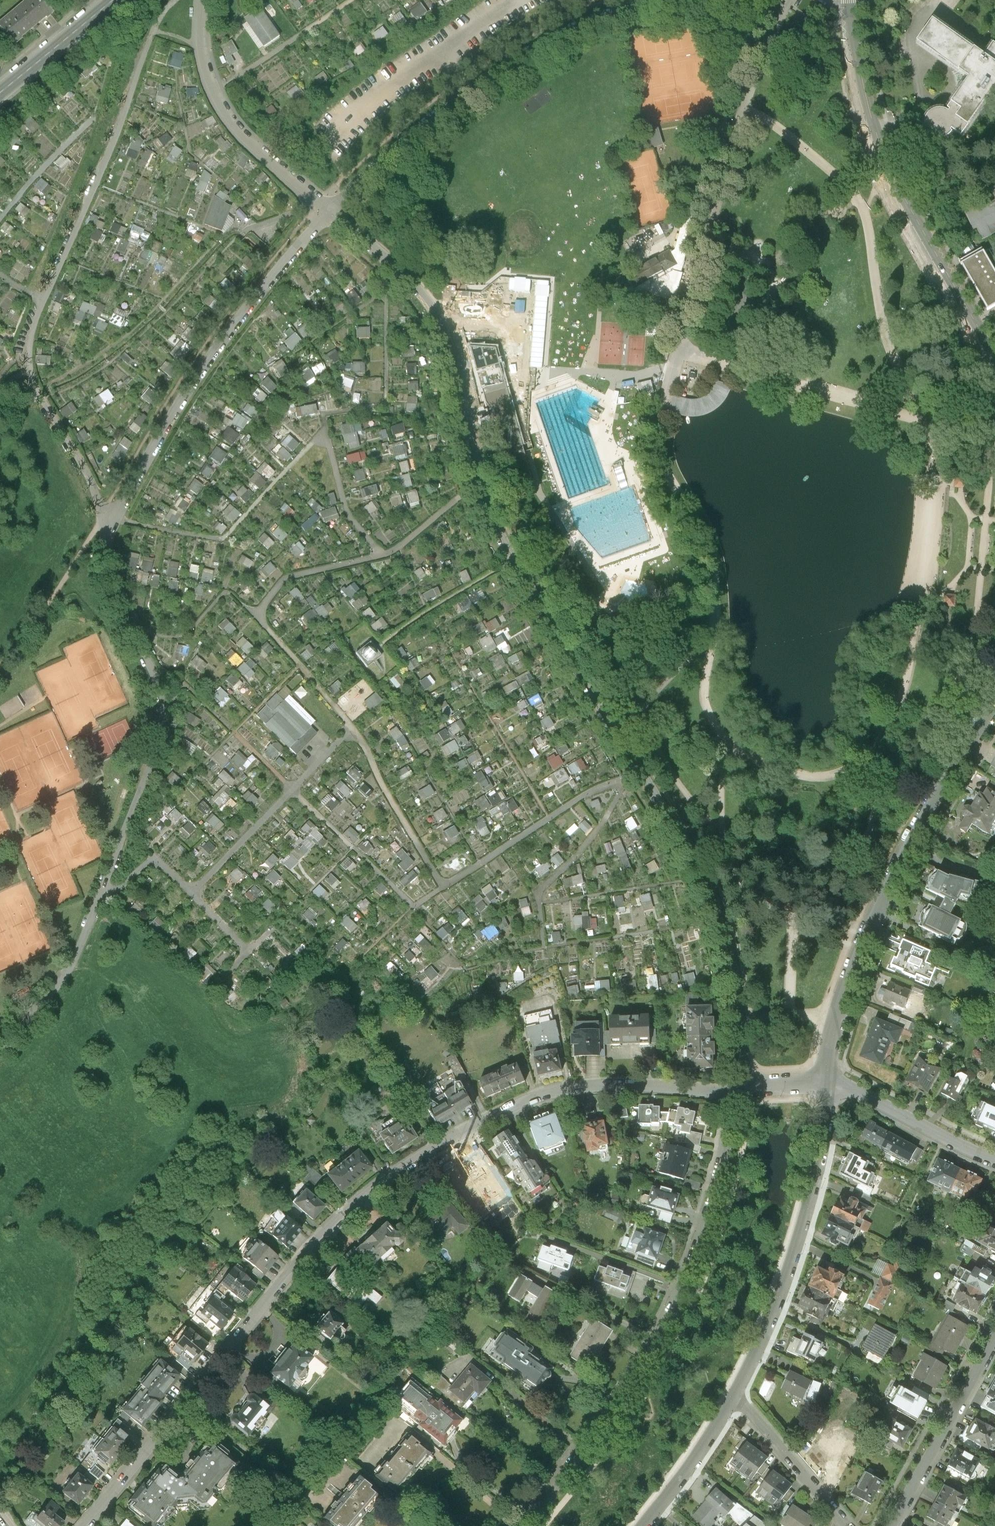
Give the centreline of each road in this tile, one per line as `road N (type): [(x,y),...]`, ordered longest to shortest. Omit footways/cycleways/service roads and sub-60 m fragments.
road 1 (residential): [(329,211),(434,313),(492,519),(718,908),(736,988),(738,1088)]
road 2 (residential): [(329,211),(208,358),(108,519),(104,533),(119,597),(152,674),(158,717),(140,791),(84,941),(42,1004),(0,1037)]
road 3 (residential): [(87,1525),(333,1231),(468,1131),(533,1097),(571,1089),(738,1088)]
road 4 (tertiary): [(738,1088),(707,1219),(656,1340),(627,1391),(520,1525)]
road 5 (tertiary): [(828,1081),(866,937),(994,707)]
road 6 (residential): [(660,0),(566,35),(457,99),(329,211)]
road 7 (tertiary): [(994,363),(885,159),(863,92),(850,0)]
road 8 (tertiary): [(733,1398),(805,1215),(828,1081)]
road 9 (residential): [(329,211),(236,128),(217,97),(200,46),(203,0)]
road 10 (residential): [(994,1345),(890,1525)]
road 11 (residential): [(994,1160),(828,1081)]
road 12 (residential): [(733,1398),(849,1525)]
road 13 (tertiary): [(642,1525),(733,1398)]
road 14 (secondary): [(0,95),(113,0)]

